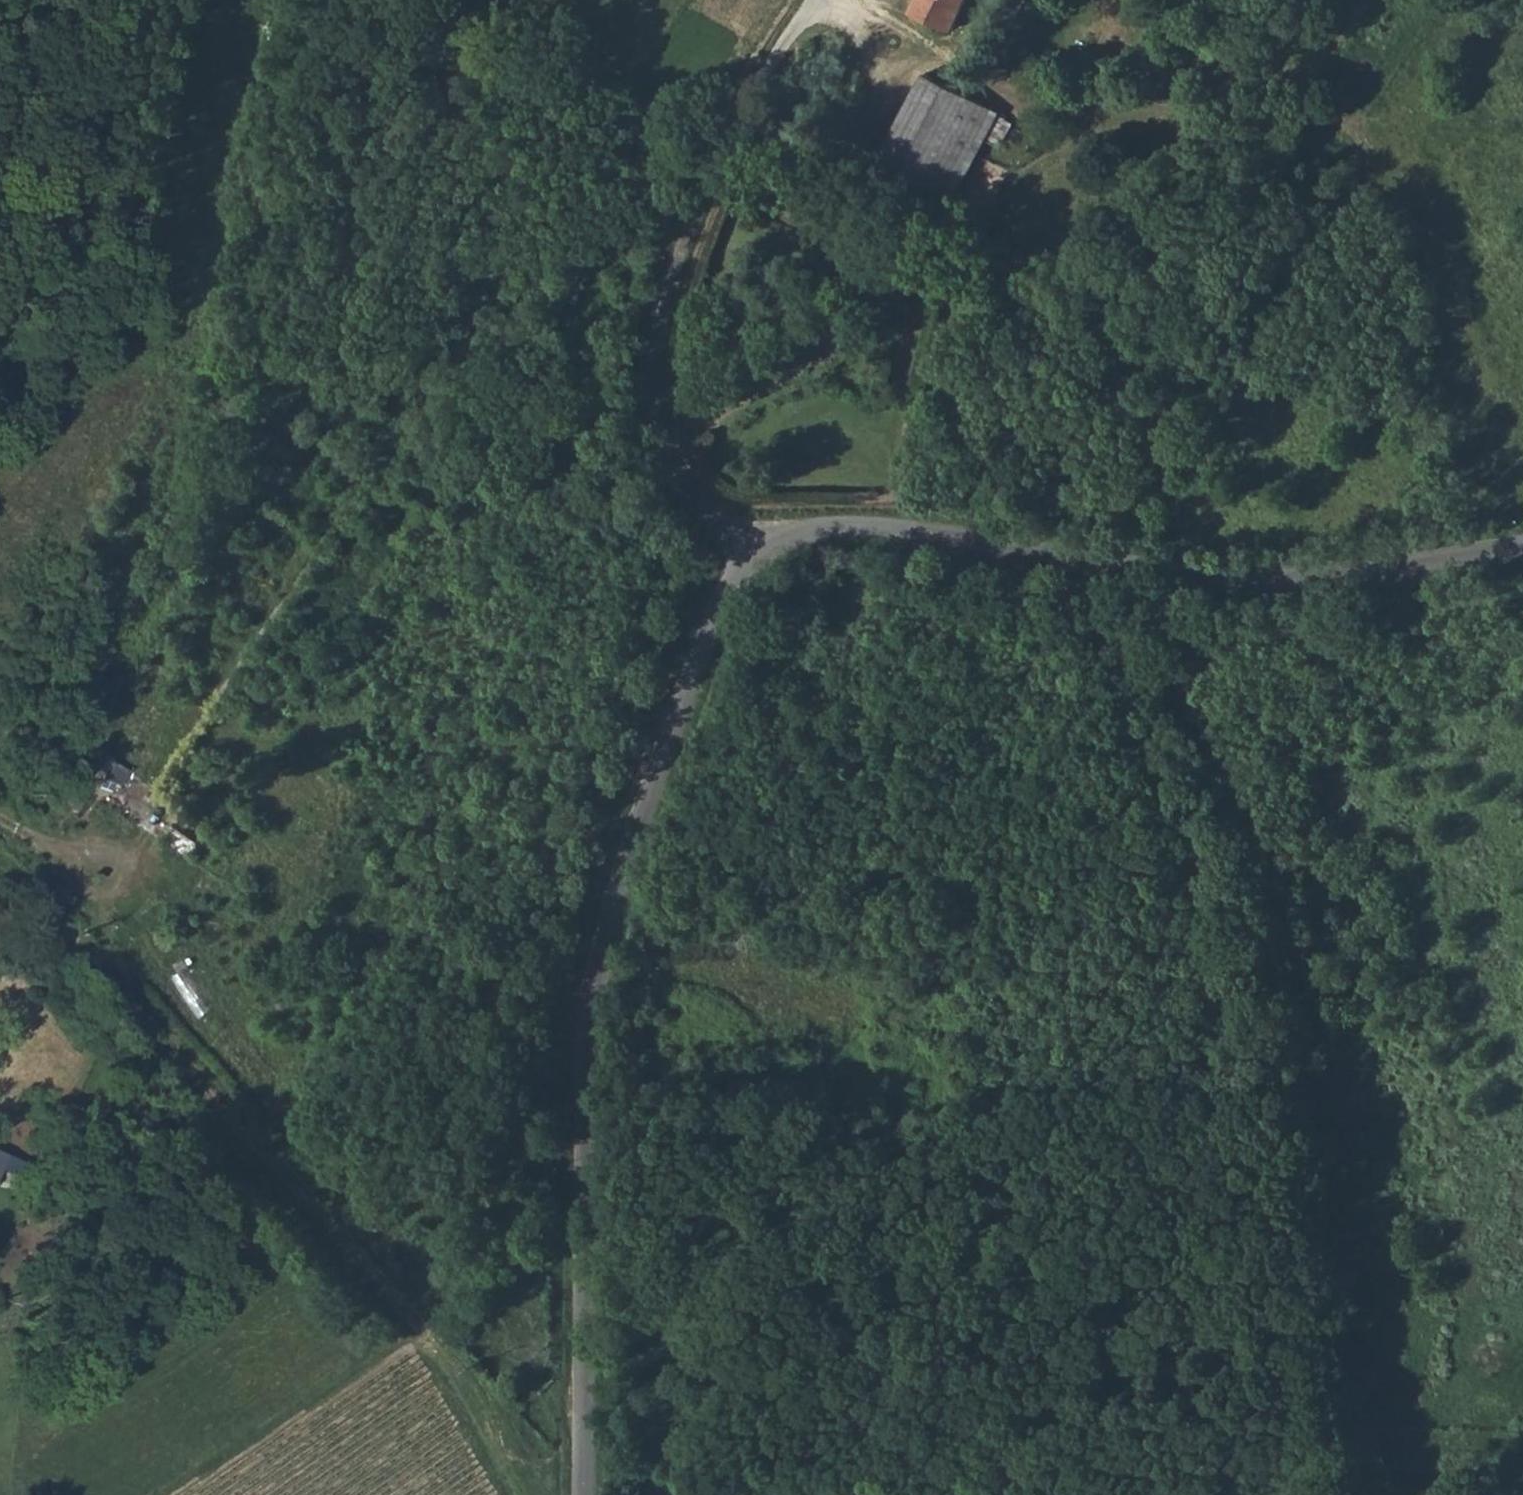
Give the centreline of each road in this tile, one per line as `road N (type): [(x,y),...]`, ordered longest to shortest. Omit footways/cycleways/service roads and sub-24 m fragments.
road 1 (unclassified): [(742,538),(595,974),(582,1494)]
road 2 (unclassified): [(1522,543),(1217,584),(938,534),(821,527),(742,538)]
road 3 (residential): [(742,538),(670,467),(651,383),(674,282),(753,82),(814,0)]
road 4 (track): [(1379,1494),(1370,1463),(1393,1443),(1522,1453)]

